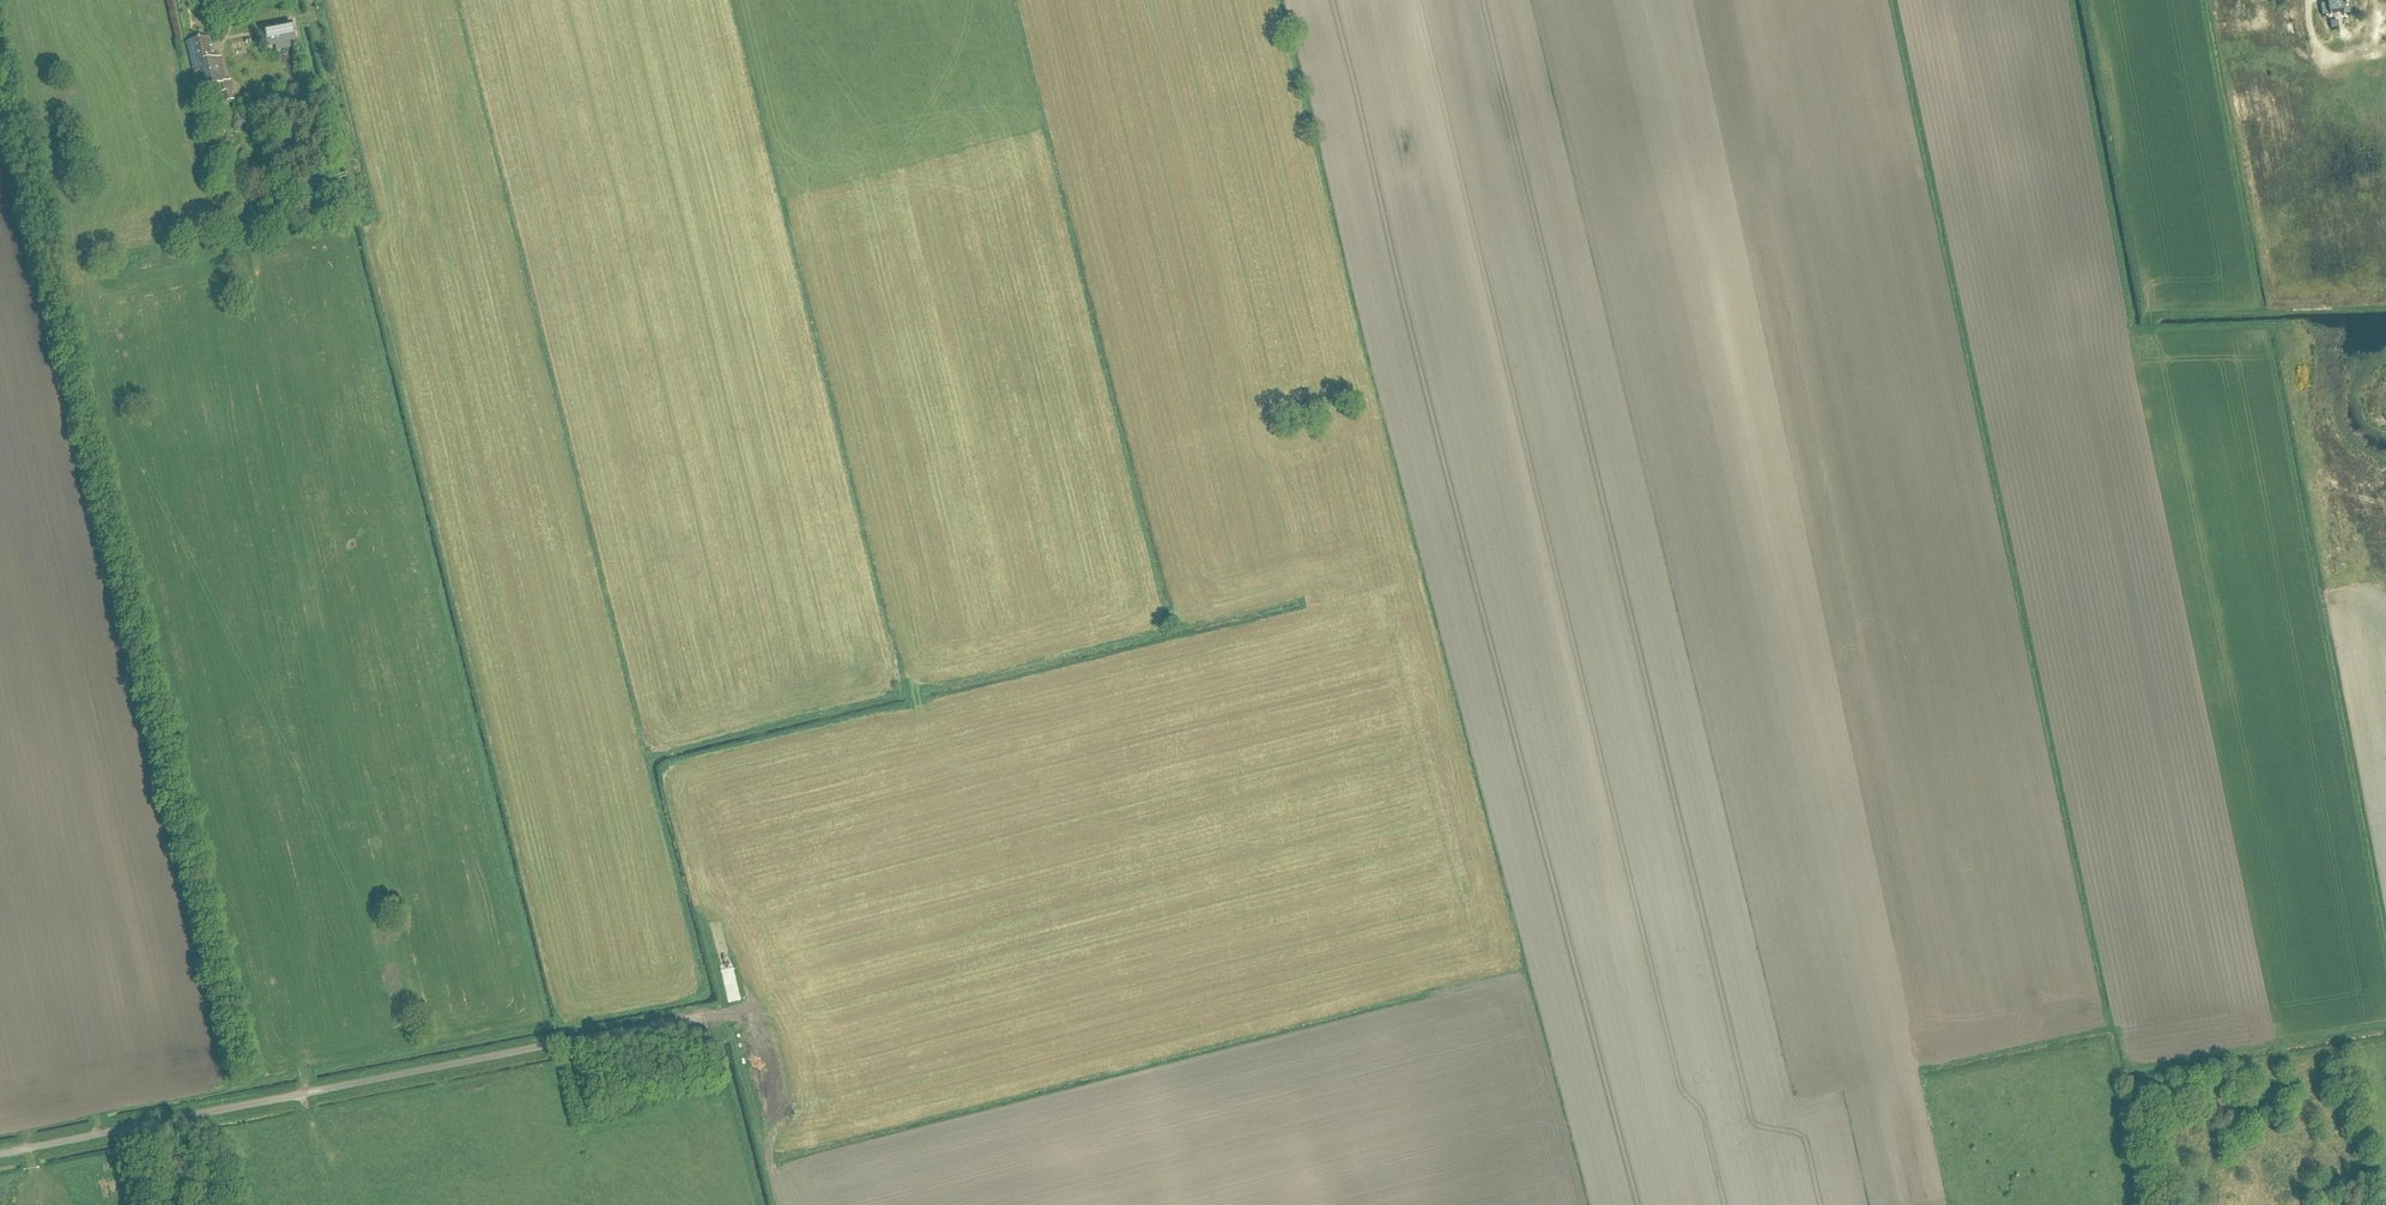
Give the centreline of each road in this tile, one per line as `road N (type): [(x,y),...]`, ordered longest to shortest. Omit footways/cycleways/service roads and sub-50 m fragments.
road 1 (track): [(780,1204),(769,1149),(782,1046),(774,1022),(755,1014),(584,1039),(0,1156)]

